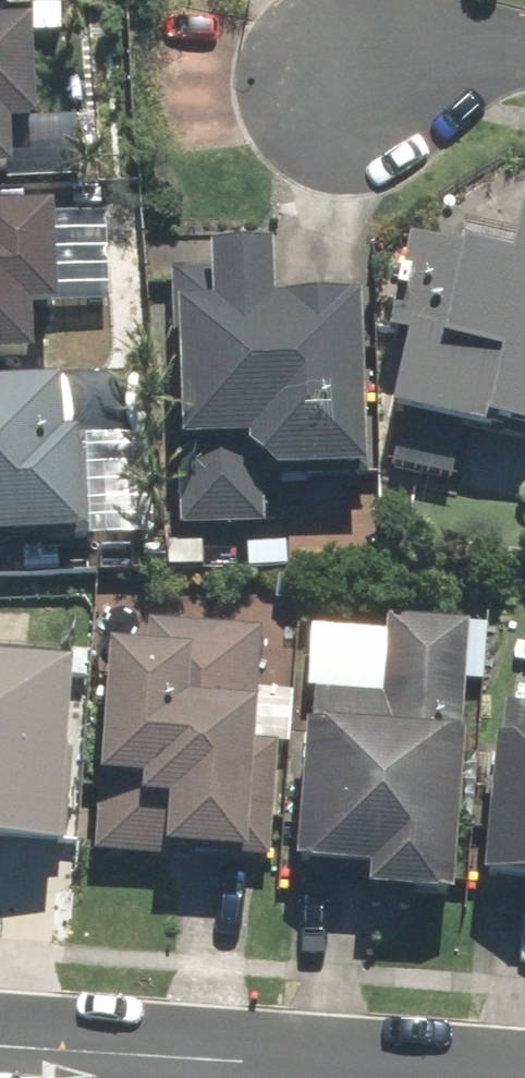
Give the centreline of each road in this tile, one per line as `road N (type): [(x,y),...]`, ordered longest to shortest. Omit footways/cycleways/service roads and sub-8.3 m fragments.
road 1 (residential): [(0,1054),(385,1077)]
road 2 (residential): [(311,88),(441,49),(524,54)]

